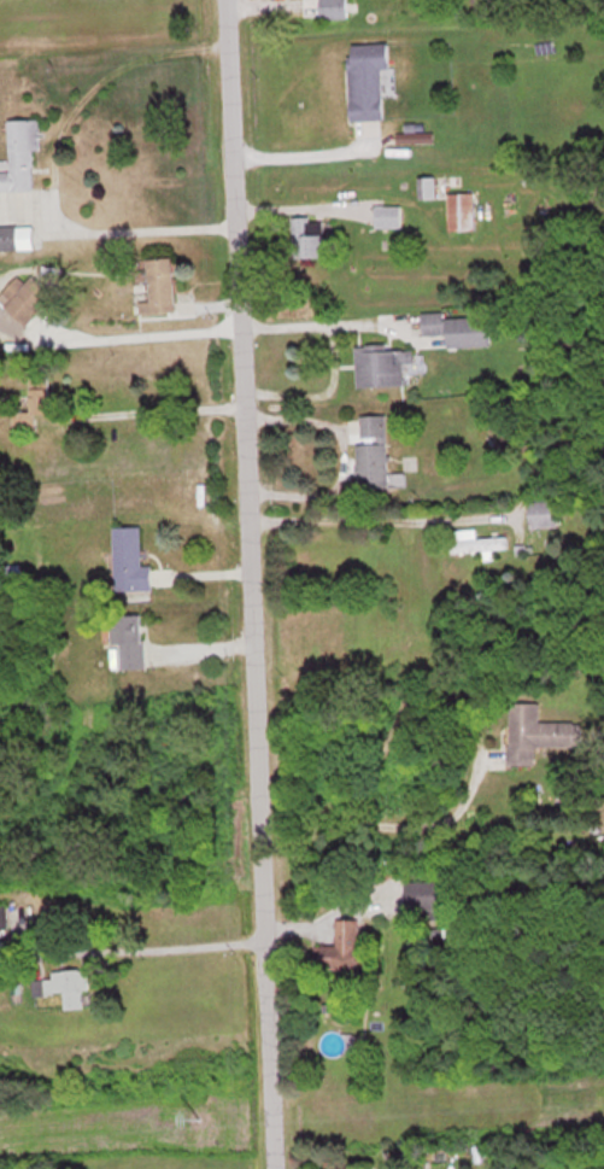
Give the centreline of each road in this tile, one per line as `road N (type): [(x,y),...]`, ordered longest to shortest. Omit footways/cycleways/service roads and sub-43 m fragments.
road 1 (residential): [(272,1168),(225,0)]

